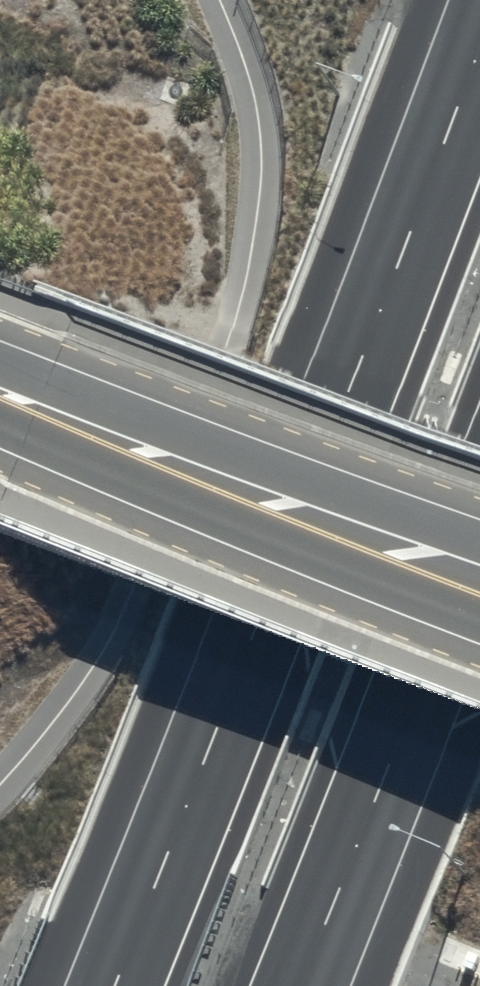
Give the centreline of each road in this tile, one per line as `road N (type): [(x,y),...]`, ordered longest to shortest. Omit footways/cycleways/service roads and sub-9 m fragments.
road 1 (motorway): [(114,985),(302,520),(479,43)]
road 2 (tertiary): [(0,393),(479,578)]
road 3 (motorway): [(479,533),(301,985)]

